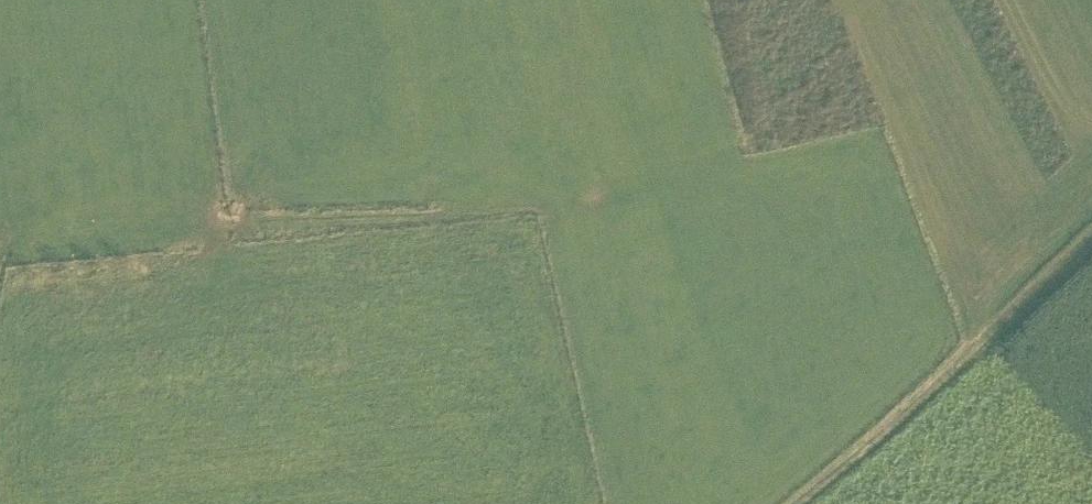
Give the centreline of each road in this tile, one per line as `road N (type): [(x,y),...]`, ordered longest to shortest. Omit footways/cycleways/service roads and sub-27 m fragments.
road 1 (track): [(1091,234),(788,503)]

